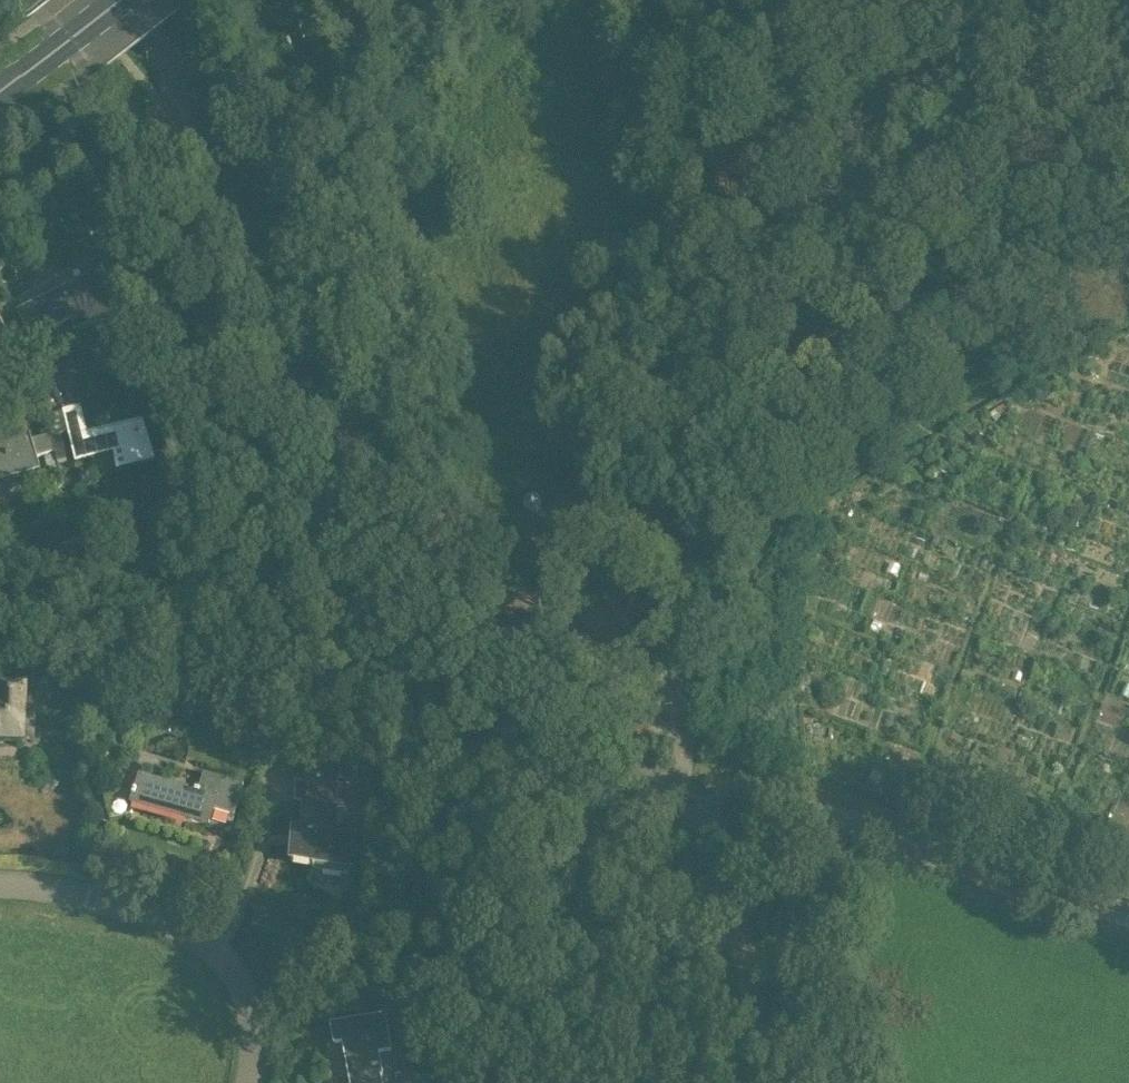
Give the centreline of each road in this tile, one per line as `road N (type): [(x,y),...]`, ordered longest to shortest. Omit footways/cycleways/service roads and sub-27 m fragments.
road 1 (track): [(828,1082),(765,860),(761,784),(718,691),(719,563),(751,517),(754,488)]
road 2 (residential): [(675,791),(637,774),(374,545),(317,468),(279,381)]
road 3 (residential): [(677,536),(693,114),(717,0)]
road 4 (residential): [(677,536),(1128,247)]
road 5 (residential): [(1128,909),(901,833),(761,801),(734,801),(701,816)]
road 6 (residential): [(0,610),(115,586),(159,588),(266,618),(332,650),(399,705)]
road 7 (residential): [(249,1082),(255,1039),(247,999),(206,944),(118,906),(0,884)]
road 8 (residential): [(279,381),(210,127),(193,94)]
road 9 (residential): [(0,391),(142,367),(258,388),(279,381)]
road 10 (residential): [(675,791),(685,748),(677,536)]
road 11 (residential): [(0,204),(193,94)]
road 12 (residential): [(731,911),(690,930),(652,979),(640,1021),(645,1082)]
road 13 (residential): [(781,1082),(731,911)]
road 14 (primary): [(0,94),(122,0)]

